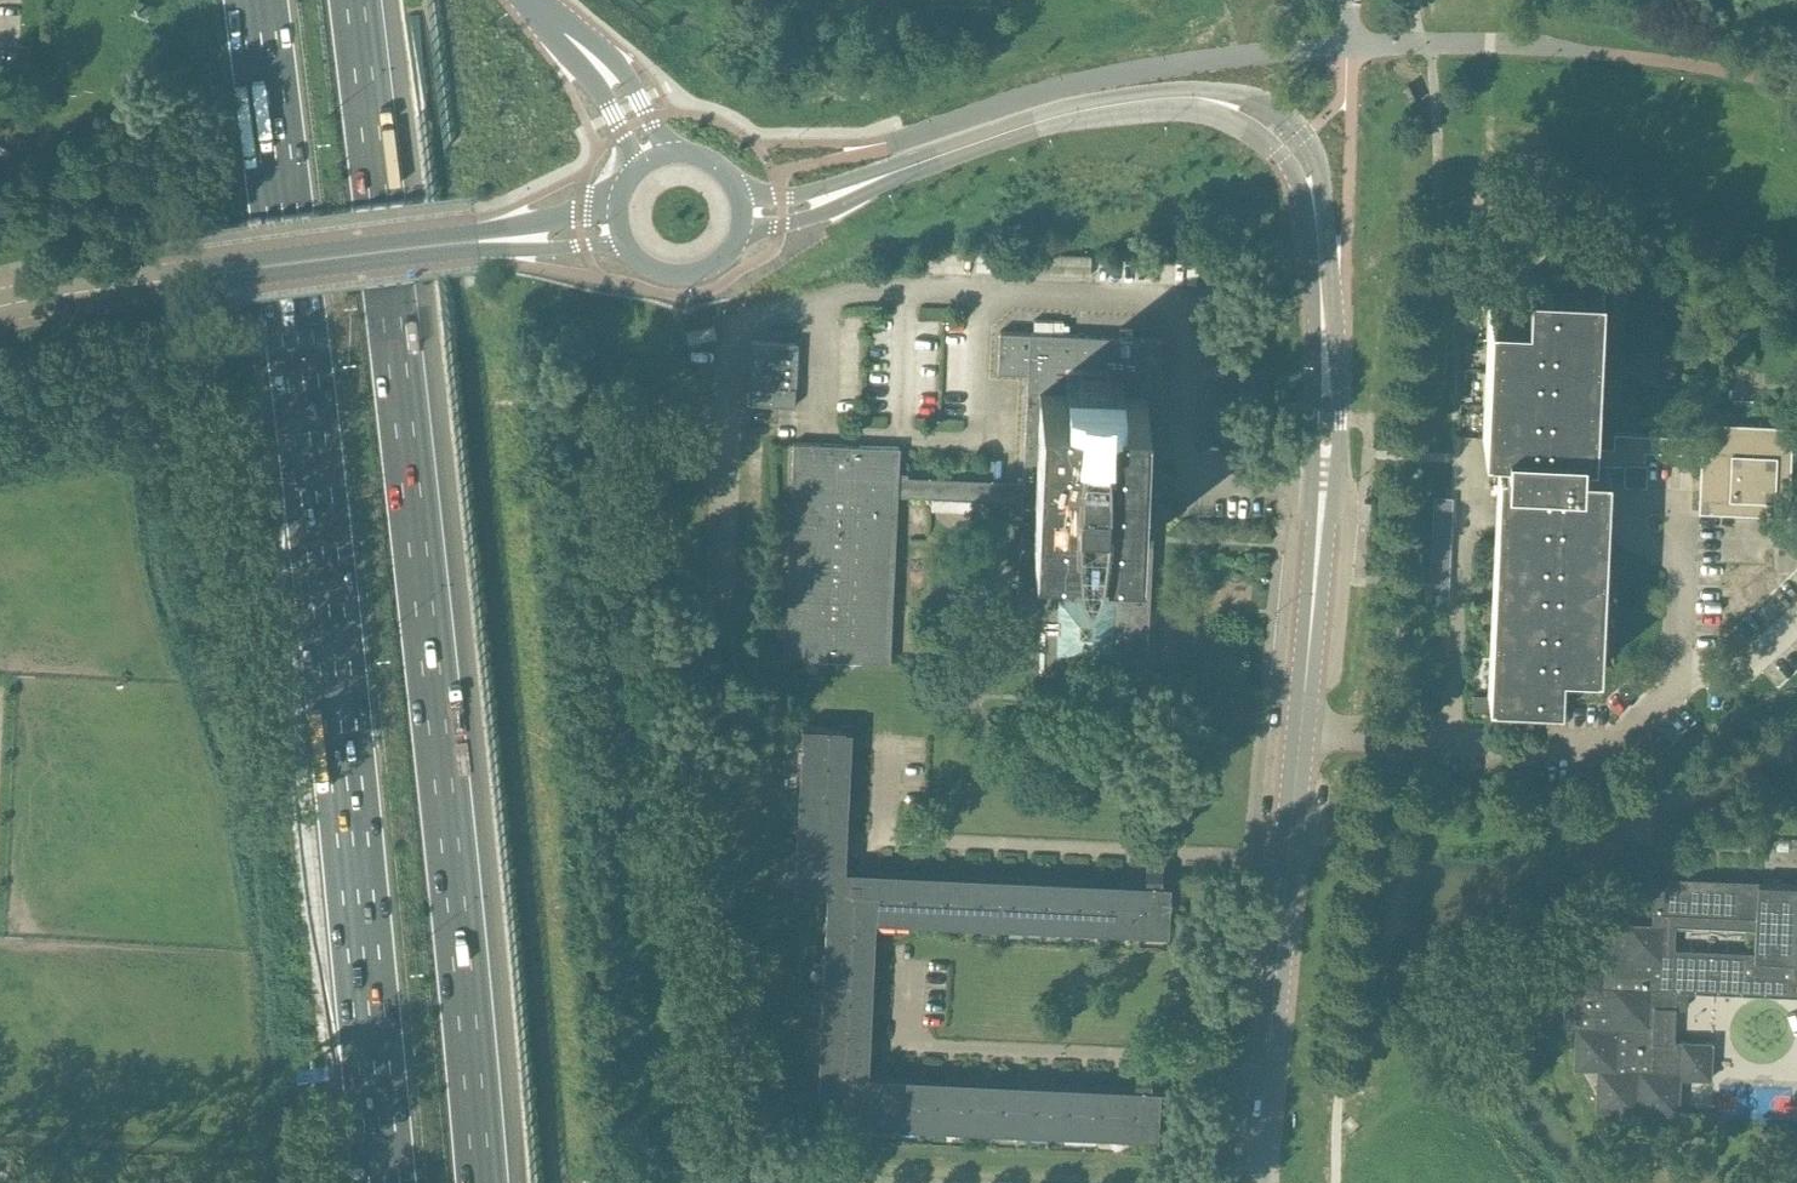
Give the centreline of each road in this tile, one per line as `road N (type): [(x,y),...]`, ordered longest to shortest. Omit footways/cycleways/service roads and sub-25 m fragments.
road 1 (motorway): [(481,1182),(354,0)]
road 2 (motorway): [(262,0),(381,1182)]
road 3 (tertiary): [(1250,1182),(1327,420),(1316,195),(1294,145)]
road 4 (tertiary): [(0,306),(618,228)]
road 5 (tertiary): [(743,212),(814,204),(1061,112),(1145,99),(1233,104),(1294,145)]
road 6 (tertiary): [(651,158),(614,84),(531,0)]
road 7 (tertiary): [(618,228),(646,267),(694,275),(733,248),(743,212)]
road 8 (tertiary): [(743,212),(734,182),(712,160),(682,151),(651,158)]

